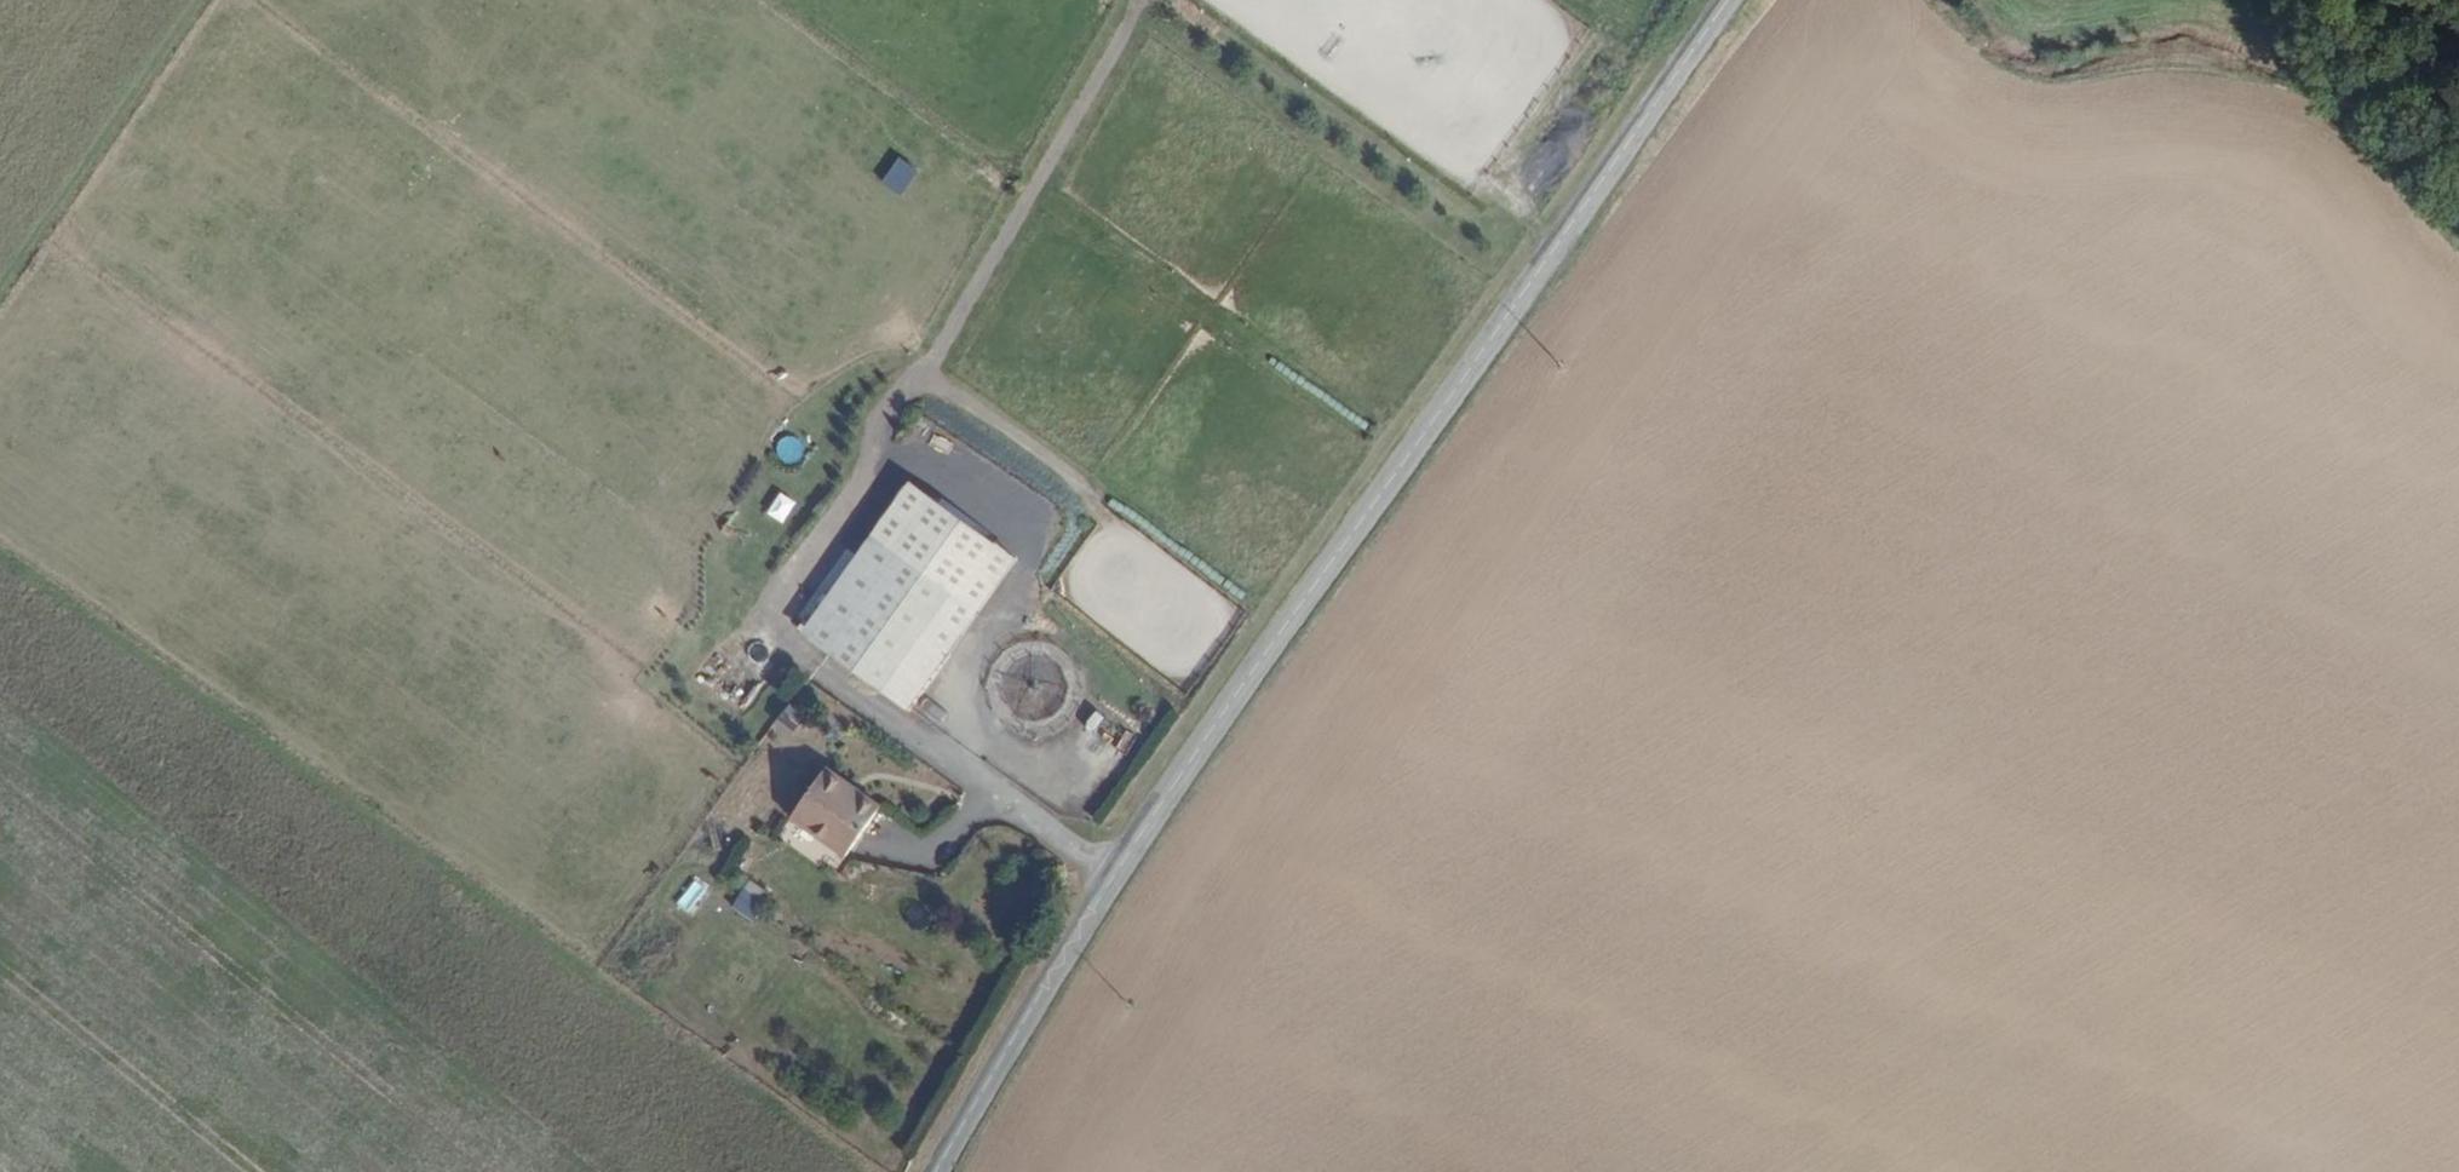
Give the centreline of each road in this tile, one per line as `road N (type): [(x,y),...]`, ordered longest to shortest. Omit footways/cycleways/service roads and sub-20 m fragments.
road 1 (tertiary): [(1730,0),(1215,722),(1114,873),(937,1171)]

